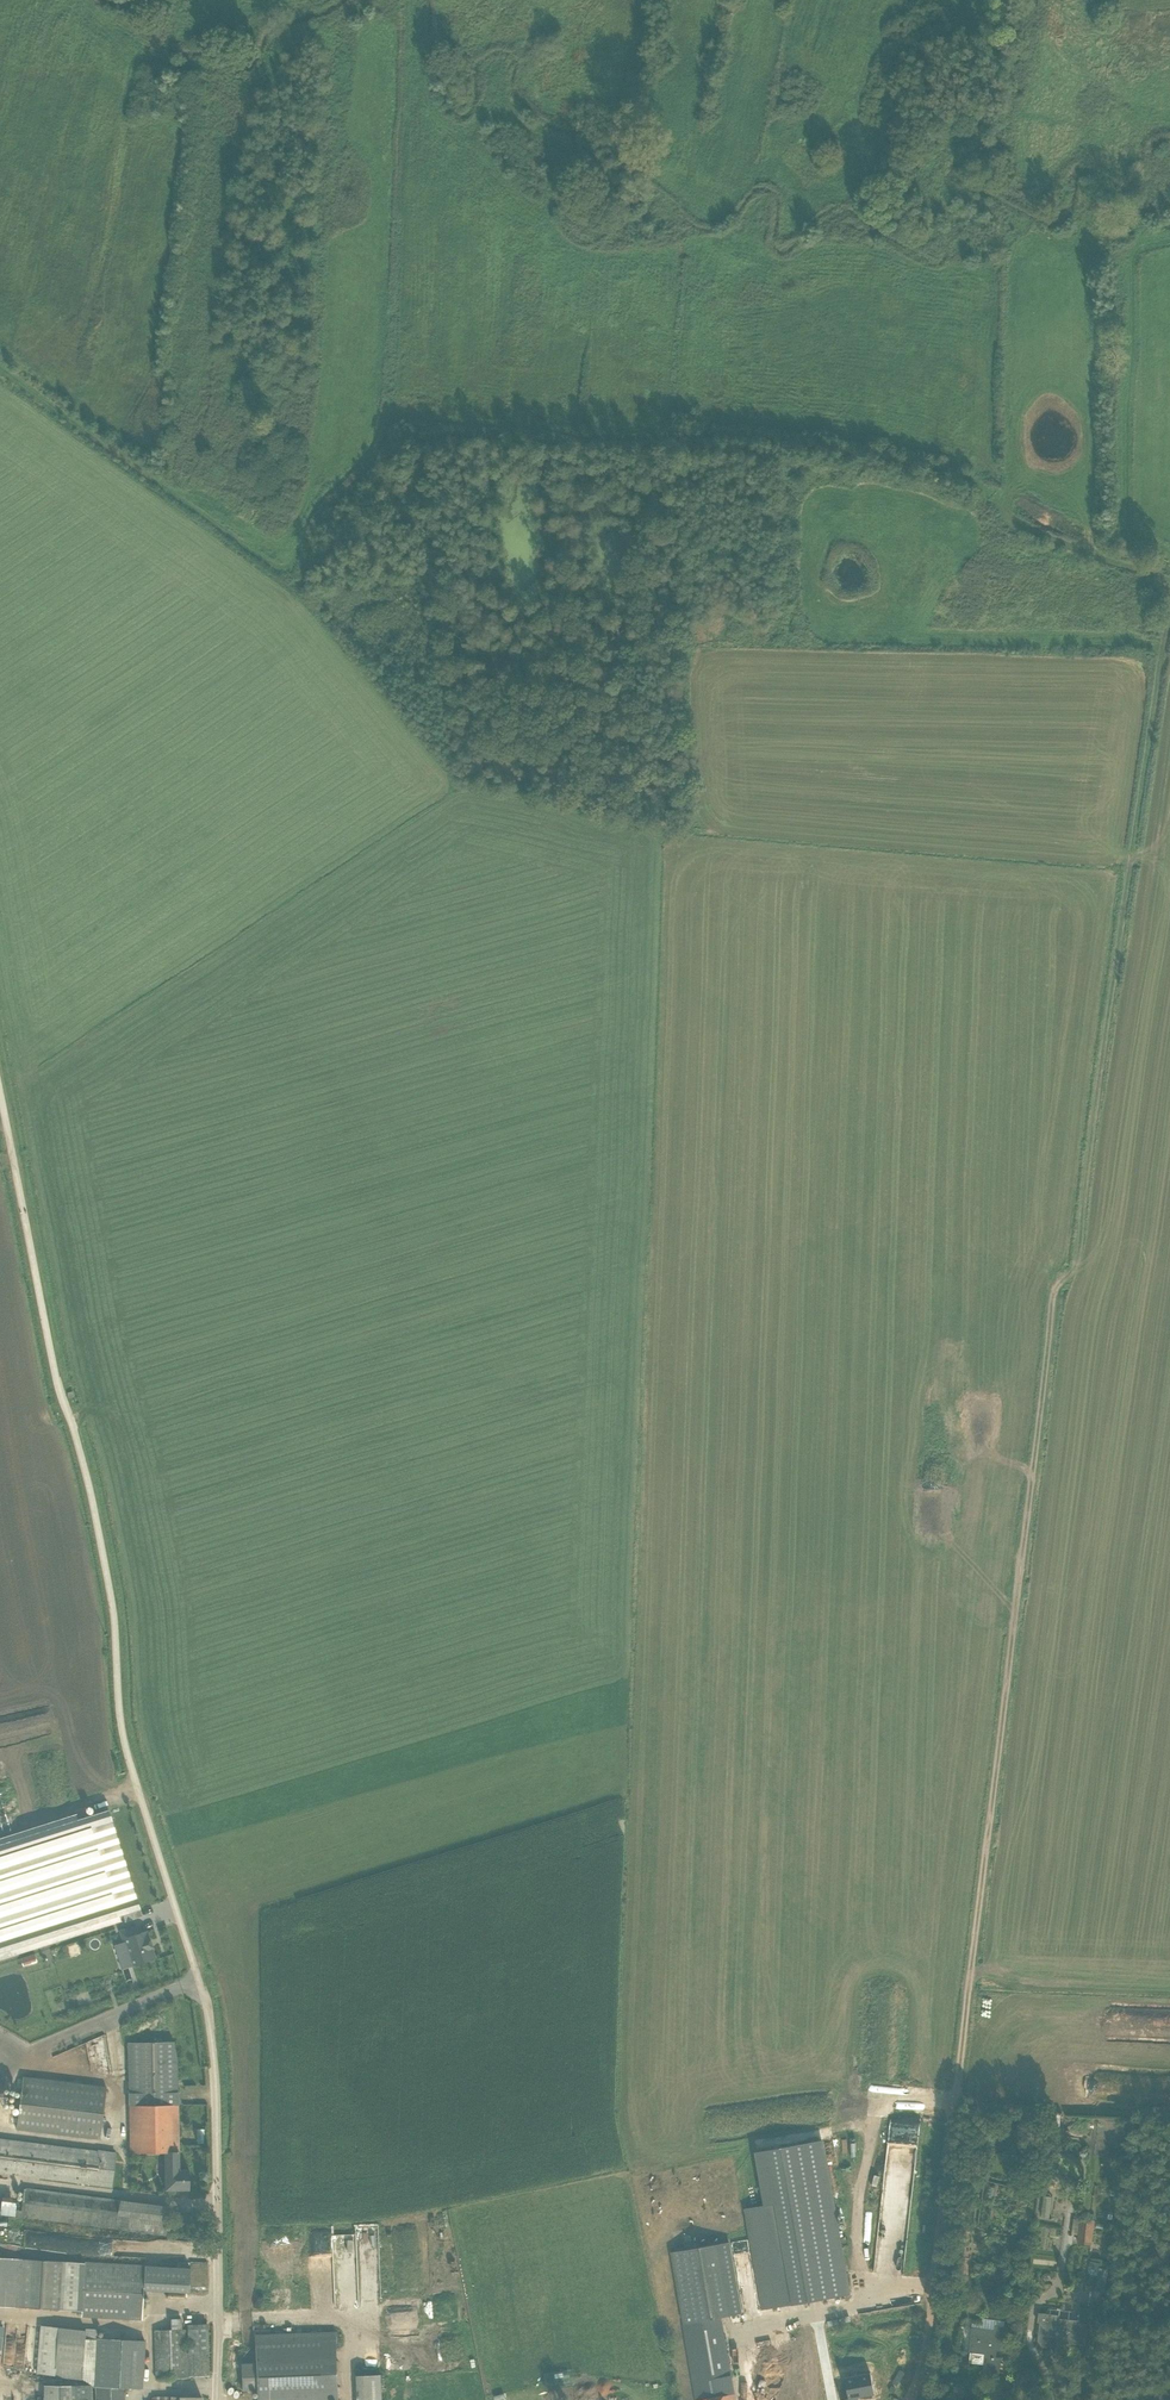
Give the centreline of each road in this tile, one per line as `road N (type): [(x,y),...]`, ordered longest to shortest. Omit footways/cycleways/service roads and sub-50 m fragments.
road 1 (track): [(908,2399),(931,2316),(1054,1289),(1074,1269),(1169,614)]
road 2 (unclassified): [(215,2399),(210,2034),(119,1722),(115,1634),(92,1500),(40,1311),(0,1096)]

